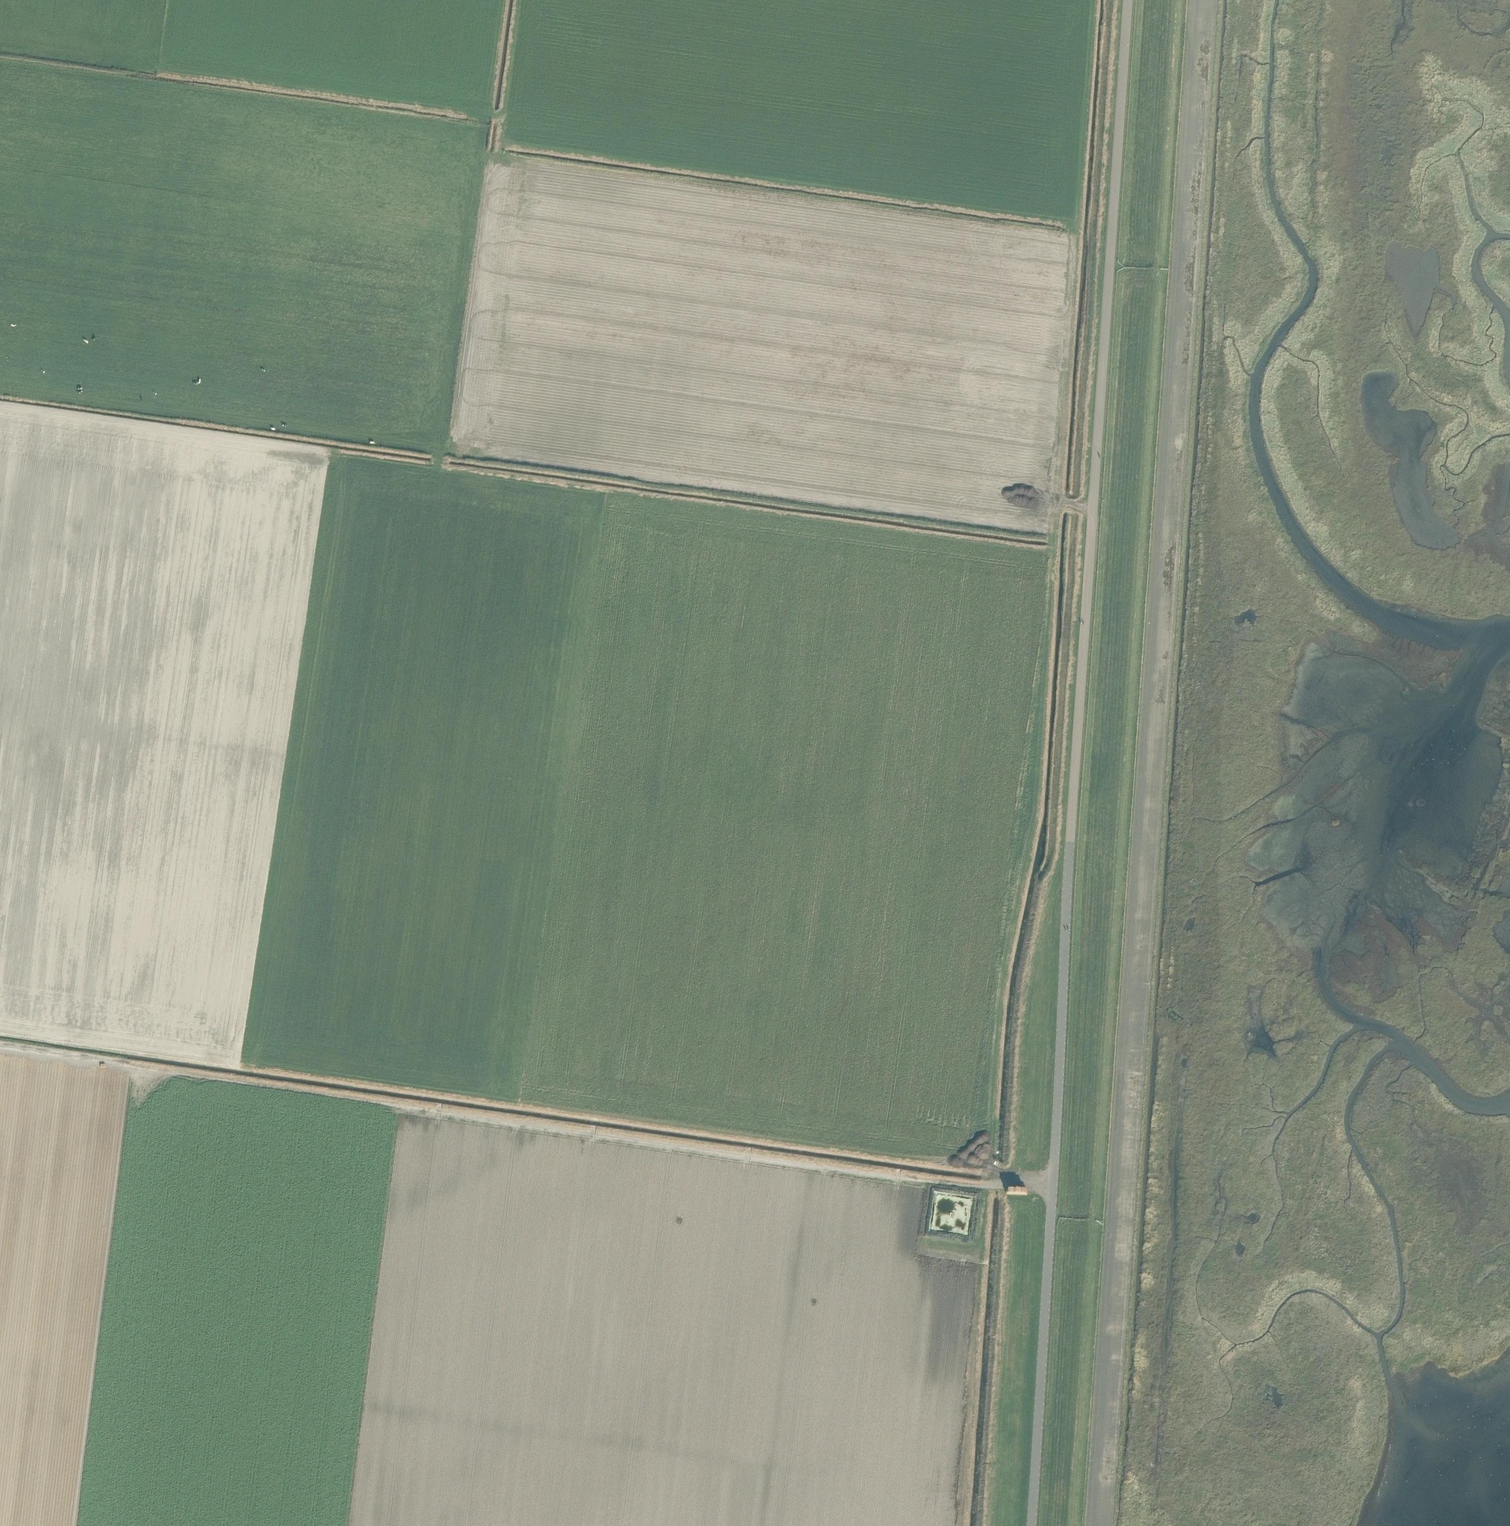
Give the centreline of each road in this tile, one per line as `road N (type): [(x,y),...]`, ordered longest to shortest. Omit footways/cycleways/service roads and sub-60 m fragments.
road 1 (track): [(1199,0),(1089,1525)]
road 2 (unclassified): [(1031,1525),(1128,0)]
road 3 (track): [(0,1045),(987,1186),(1052,1184)]

